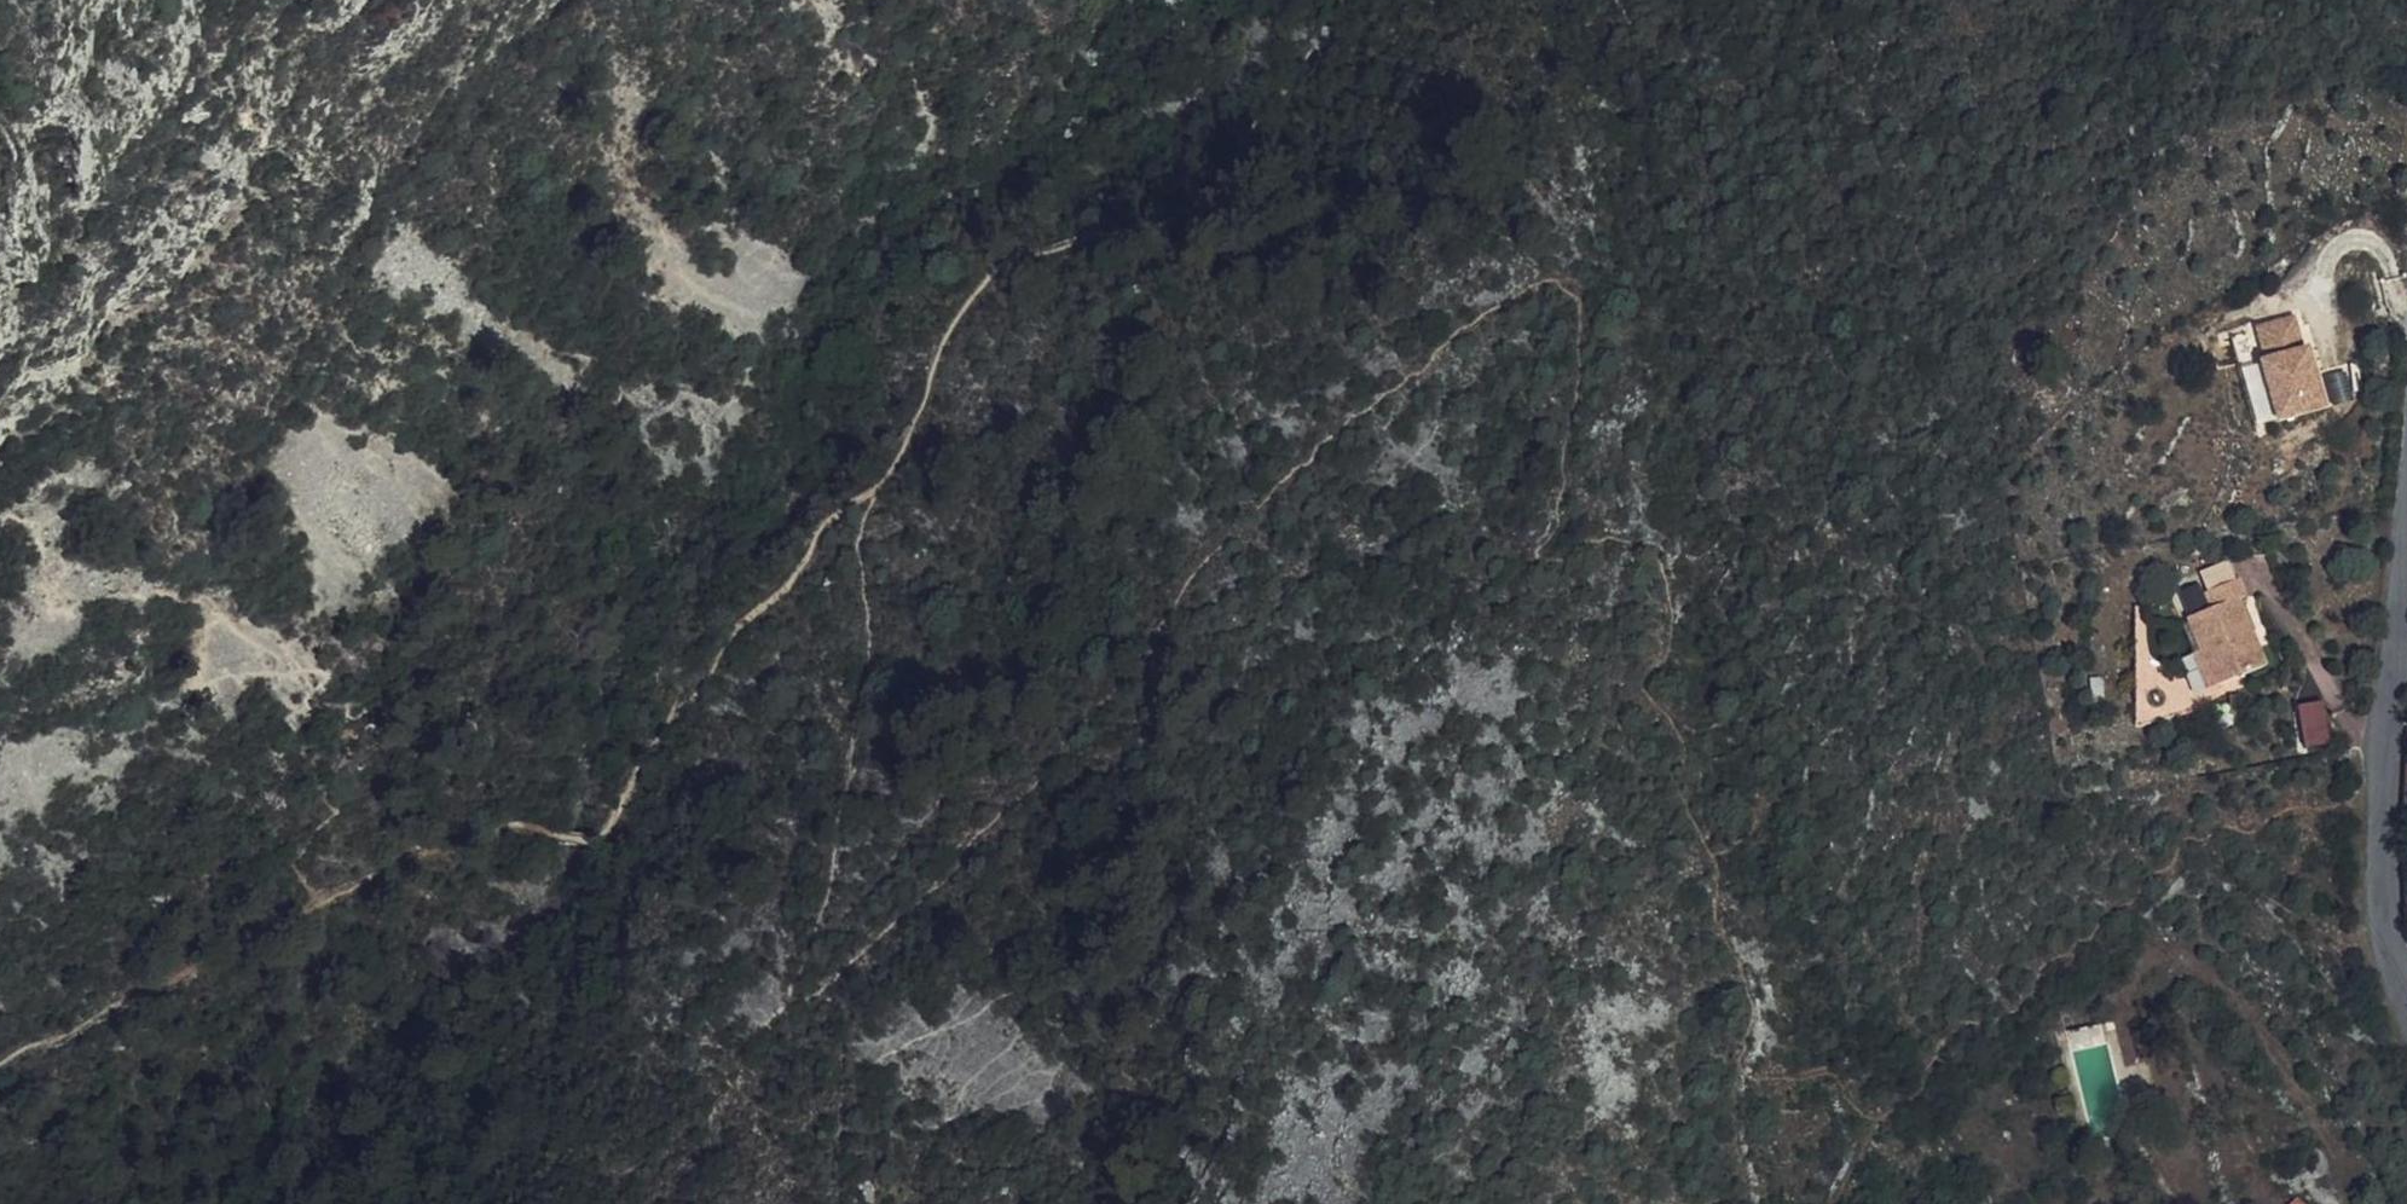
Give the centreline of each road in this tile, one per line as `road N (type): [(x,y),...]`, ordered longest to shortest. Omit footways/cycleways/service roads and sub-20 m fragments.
road 1 (residential): [(2406,536),(2381,802),(2383,927),(2406,1014)]

